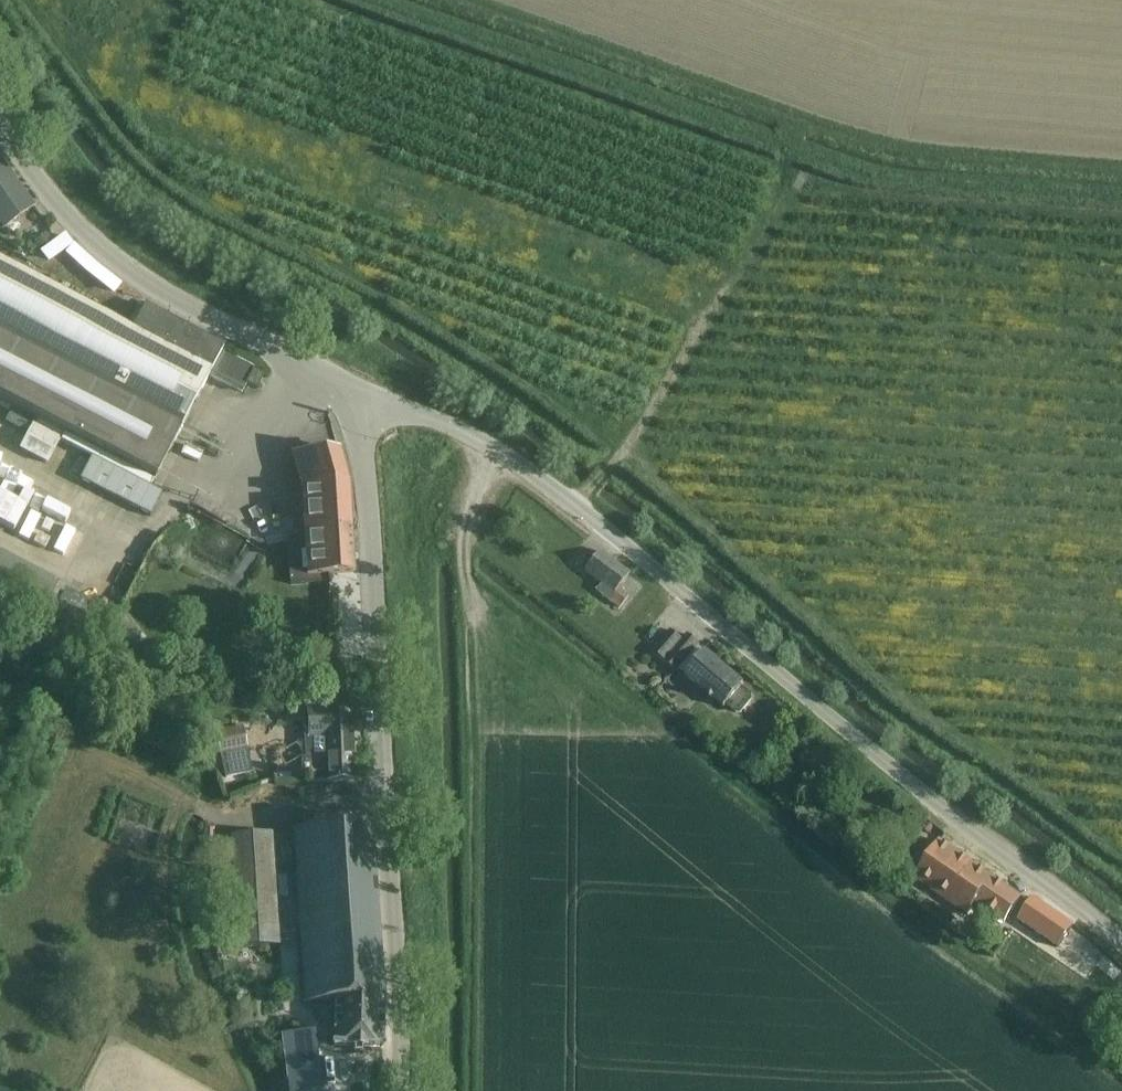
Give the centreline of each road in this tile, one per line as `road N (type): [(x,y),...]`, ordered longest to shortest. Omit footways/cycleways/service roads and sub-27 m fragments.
road 1 (unclassified): [(1121,944),(500,452),(437,423),(360,407)]
road 2 (track): [(465,572),(901,916),(1121,1070)]
road 3 (unclassified): [(397,1090),(396,937),(360,407)]
road 4 (track): [(1121,169),(869,142),(468,0)]
road 5 (unclassified): [(0,131),(70,221),(121,267),(316,369),(360,407)]
road 6 (track): [(574,507),(649,412),(795,174),(796,117)]
road 7 (track): [(488,445),(464,532),(472,650)]

